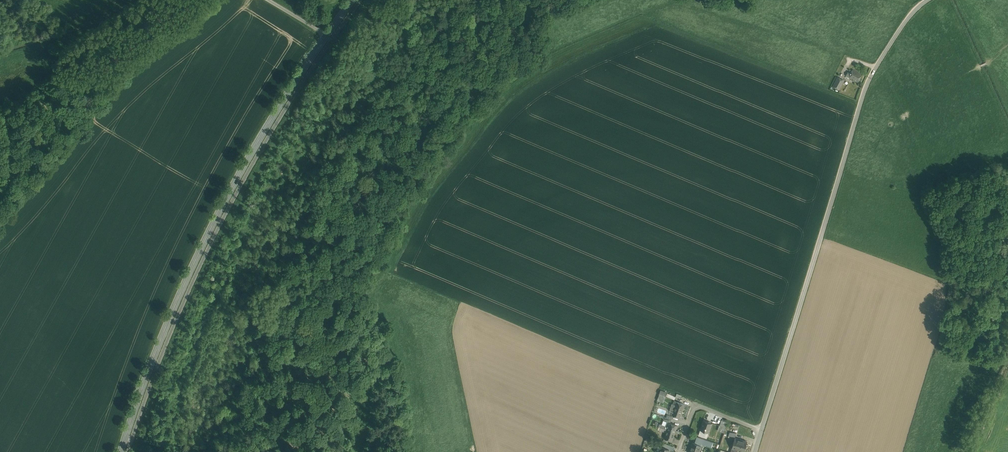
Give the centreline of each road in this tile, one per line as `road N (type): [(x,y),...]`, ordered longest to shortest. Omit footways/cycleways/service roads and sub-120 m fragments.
road 1 (secondary): [(121,451),(212,225),(327,34)]
road 2 (unclassified): [(762,431),(869,79),(928,0)]
road 3 (track): [(558,53),(642,17),(861,104)]

